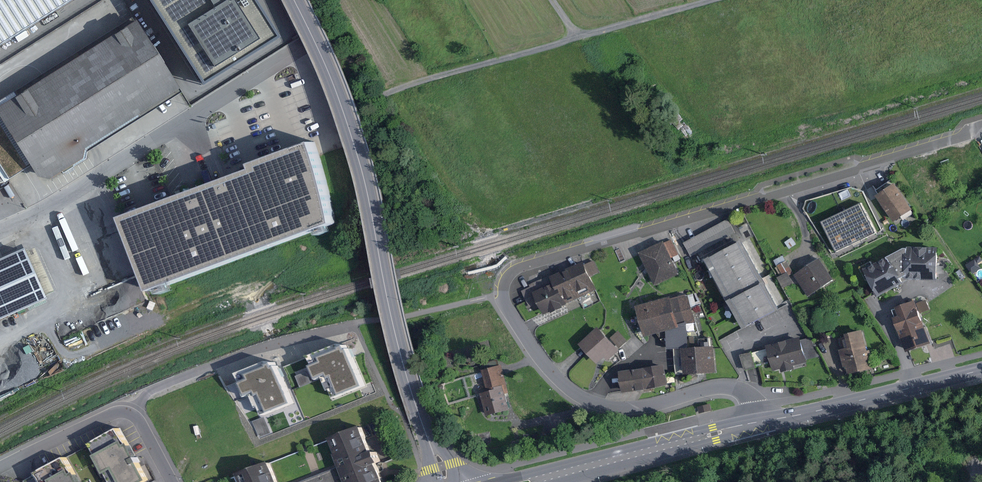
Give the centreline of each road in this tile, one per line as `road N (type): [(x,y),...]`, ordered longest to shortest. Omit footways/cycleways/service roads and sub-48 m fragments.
road 1 (residential): [(981,124),(523,266),(505,282),(511,313),(557,374),(585,396),(634,409),(733,385),(748,393),(759,422)]
road 2 (secondary): [(294,0),(349,128),(397,338),(448,481)]
road 3 (track): [(357,98),(705,0)]
road 4 (unclassified): [(0,232),(295,51)]
road 5 (primary): [(759,422),(527,481)]
road 6 (primary): [(981,369),(759,422)]
road 7 (residential): [(174,481),(144,427),(121,412),(0,469)]

